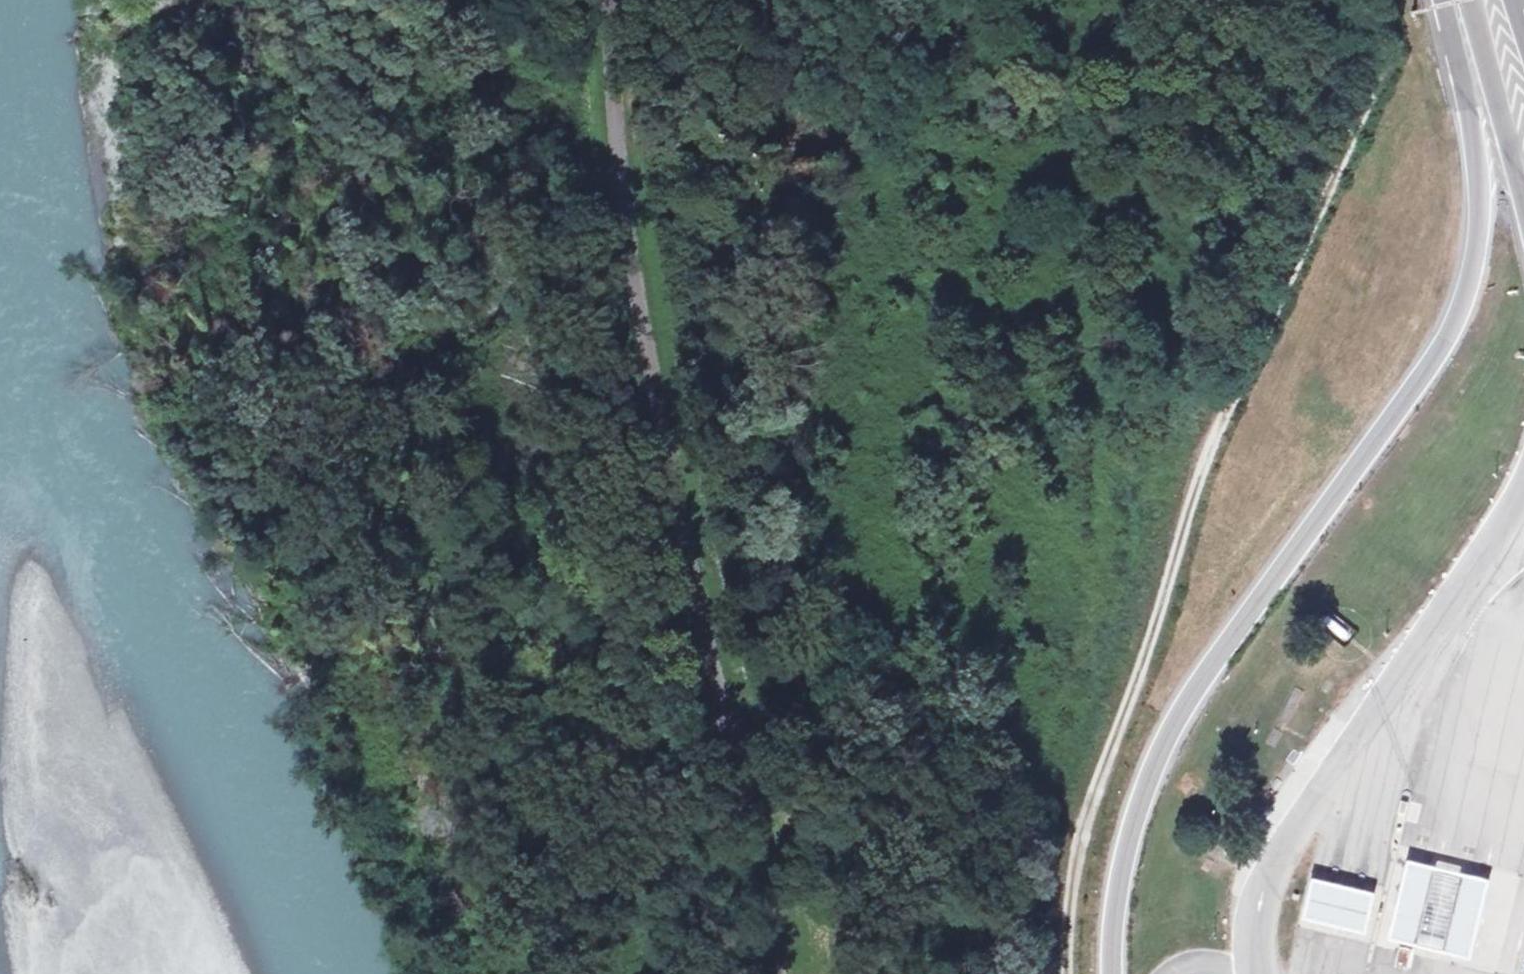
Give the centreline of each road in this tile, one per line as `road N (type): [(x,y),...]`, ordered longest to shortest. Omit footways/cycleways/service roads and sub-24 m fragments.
road 1 (motorway): [(1442,0),(1478,166),(1481,222),(1469,281),(1436,358),(1216,655),(1153,764),(1115,903),(1111,973)]

